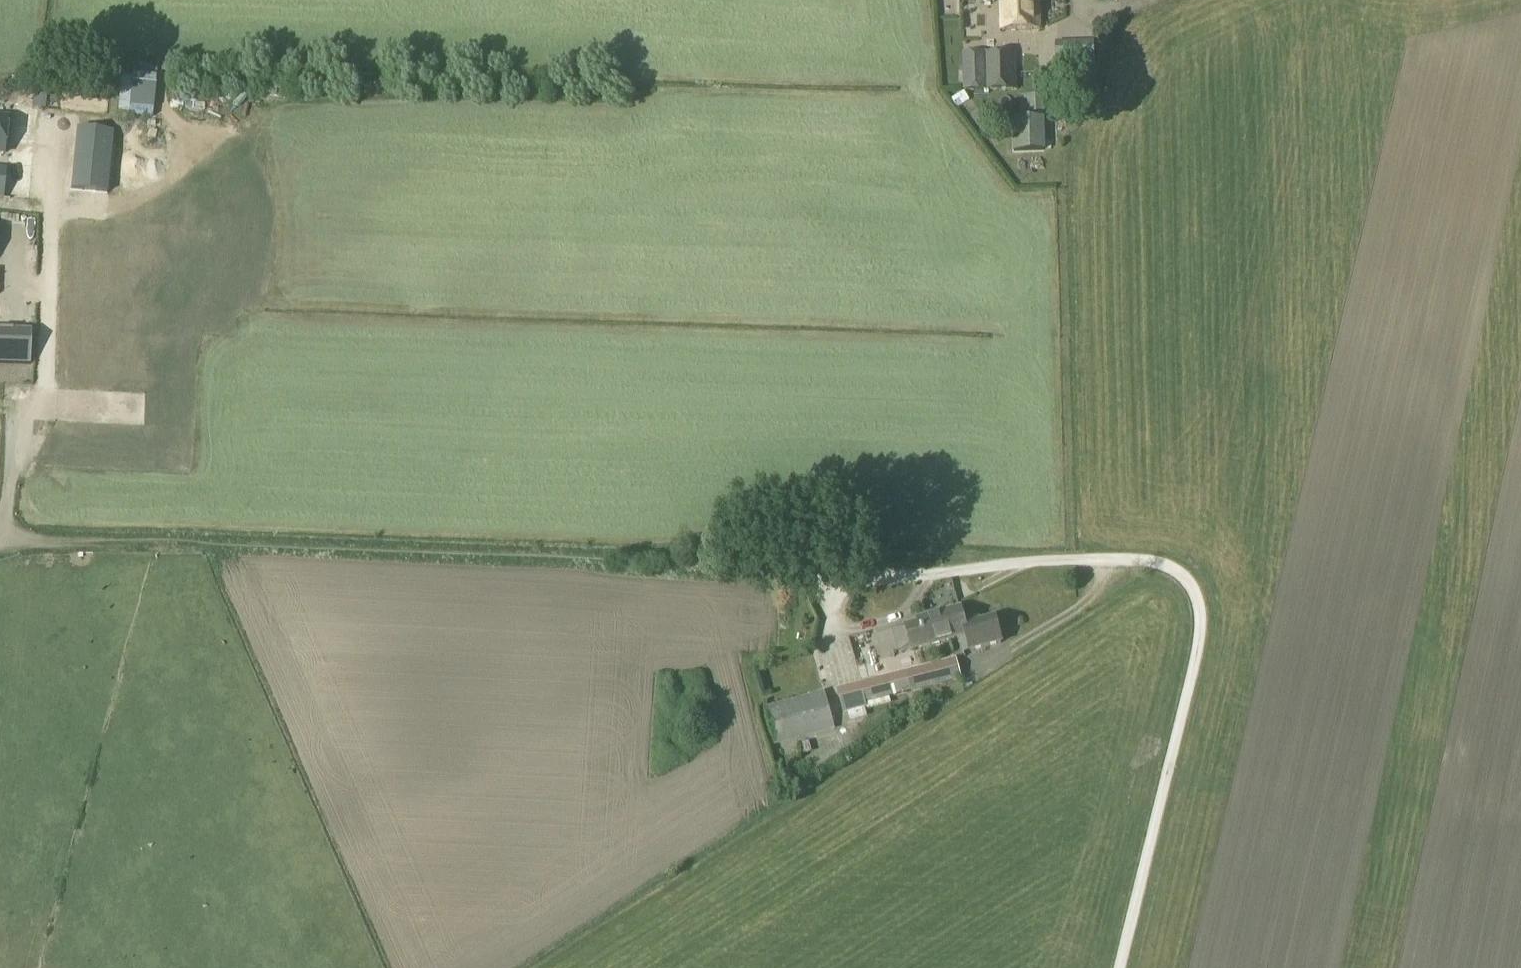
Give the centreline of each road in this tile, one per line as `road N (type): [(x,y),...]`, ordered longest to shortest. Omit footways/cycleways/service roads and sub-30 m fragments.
road 1 (track): [(1119,967),(1202,623),(1192,589),(1168,572),(1138,562),(700,551),(645,562),(0,540)]
road 2 (track): [(15,227),(0,527)]

